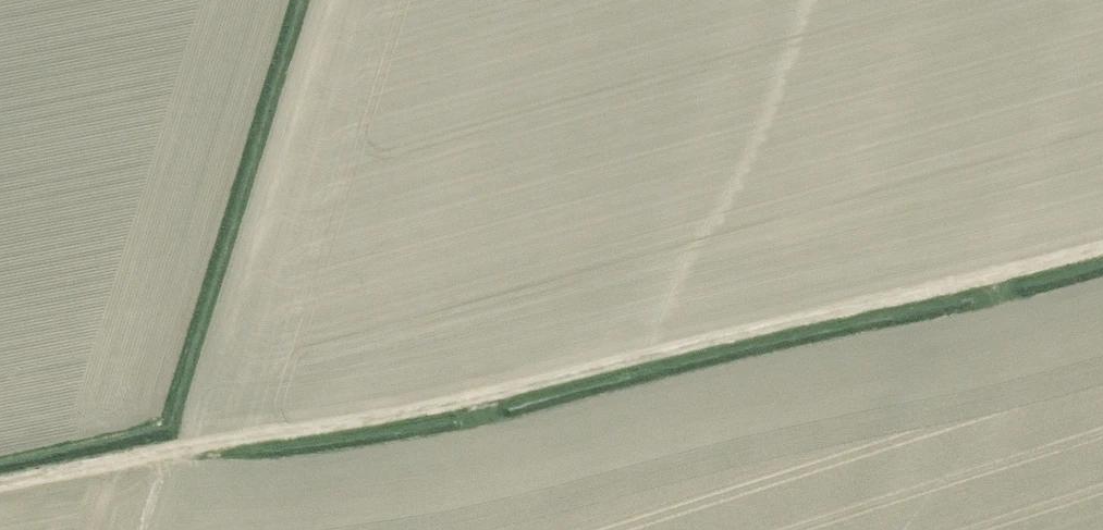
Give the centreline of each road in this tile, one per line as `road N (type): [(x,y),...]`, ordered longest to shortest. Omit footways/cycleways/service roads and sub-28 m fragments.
road 1 (track): [(0,482),(392,414),(1102,241)]

